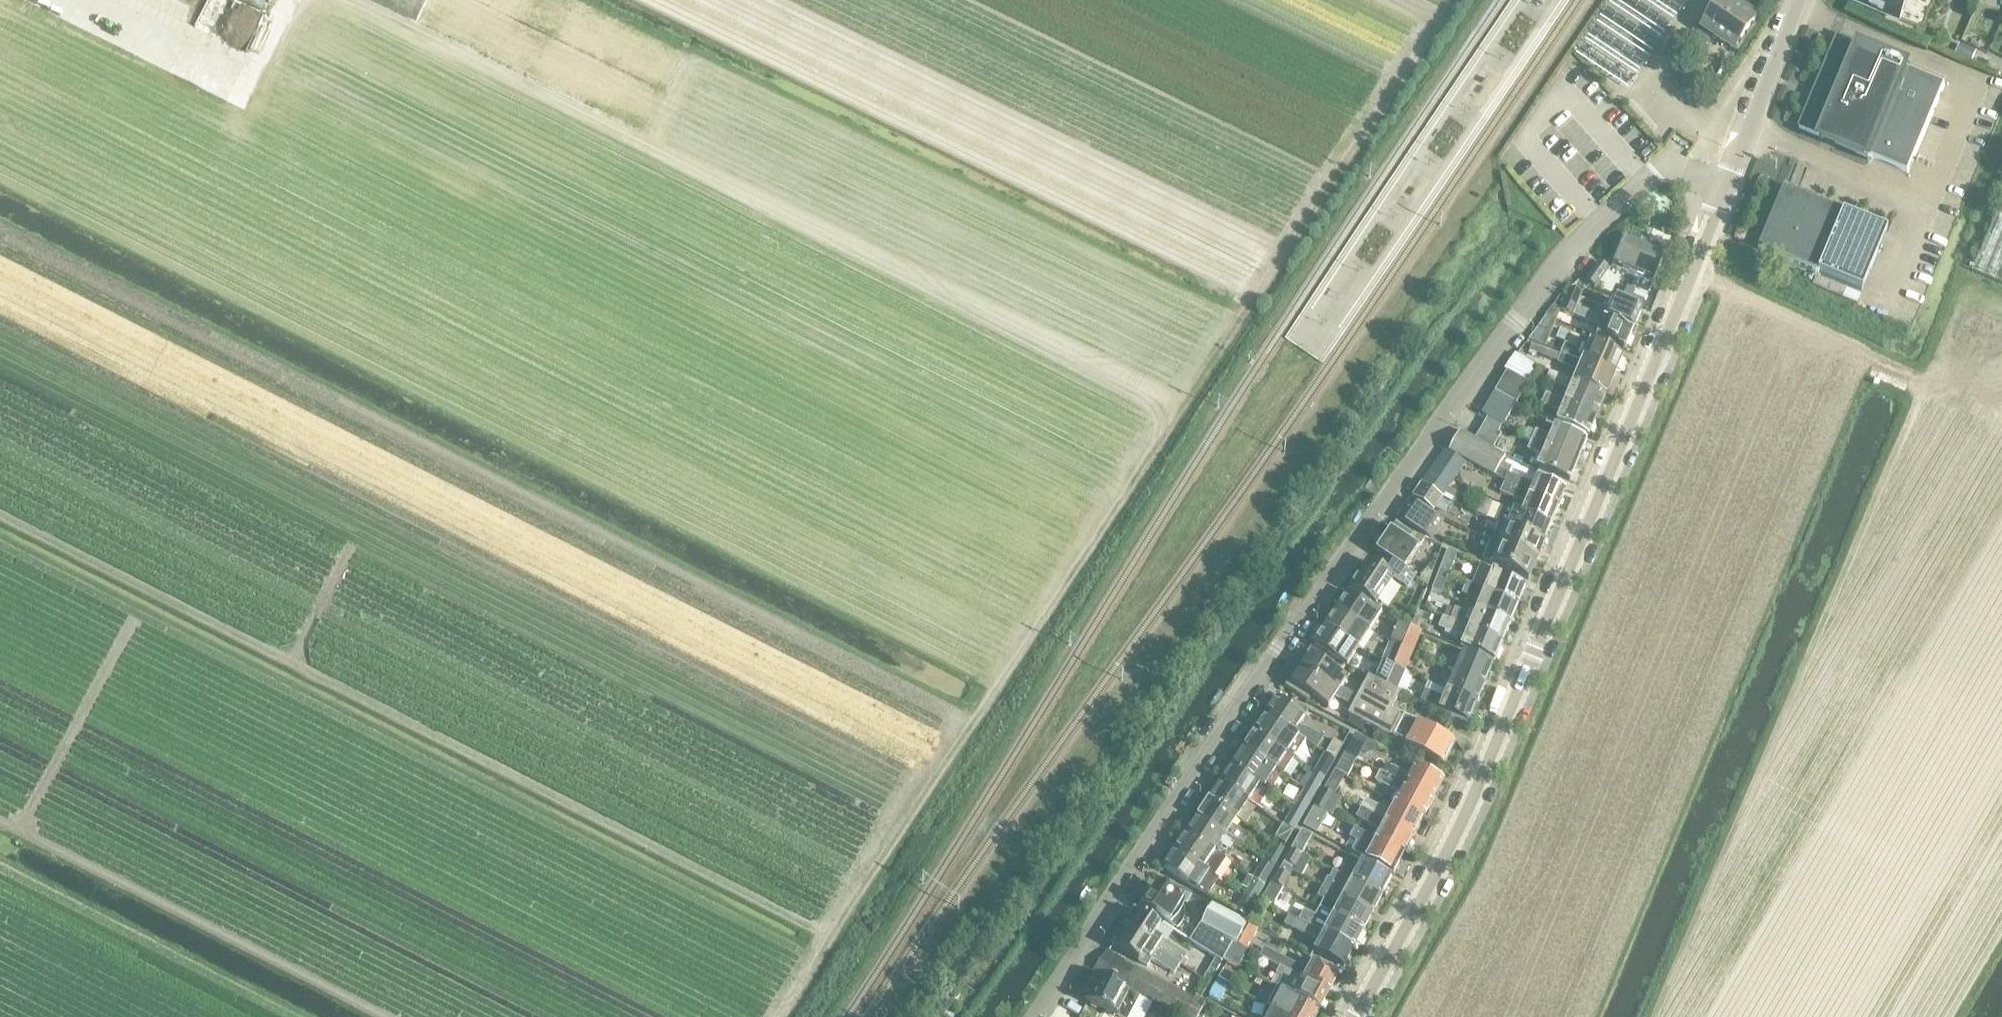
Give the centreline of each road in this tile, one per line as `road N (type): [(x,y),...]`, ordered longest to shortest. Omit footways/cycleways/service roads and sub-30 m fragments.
road 1 (track): [(774,1016),(1460,0)]
road 2 (residential): [(1035,1016),(1353,542),(1575,244),(1666,165),(1725,189)]
road 3 (residential): [(1356,1016),(1474,793),(1725,189)]
road 4 (residential): [(1725,189),(1798,0)]

